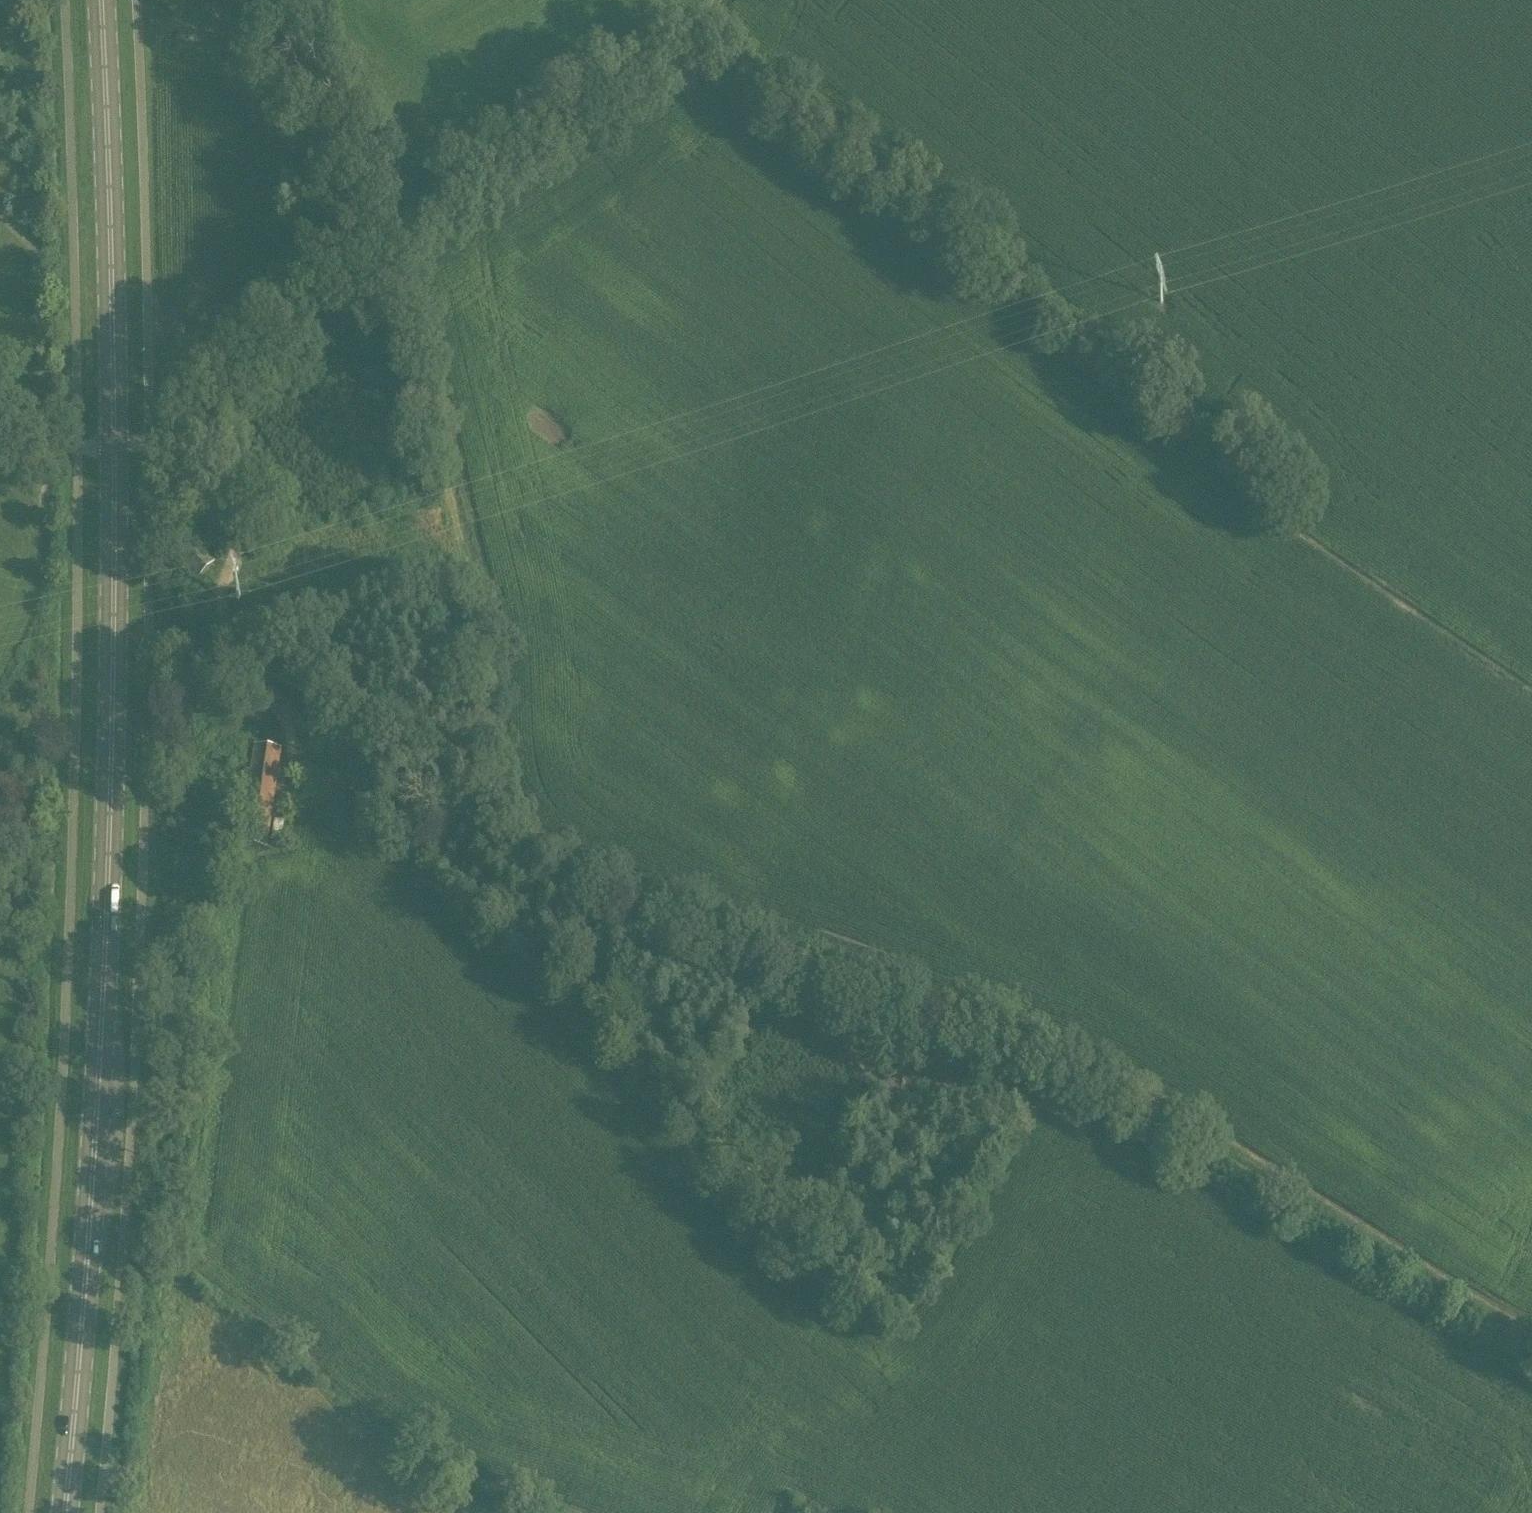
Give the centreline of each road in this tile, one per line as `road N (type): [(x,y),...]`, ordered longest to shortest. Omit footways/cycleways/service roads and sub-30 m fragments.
road 1 (primary): [(70,1512),(100,1104),(113,762),(113,258),(102,0)]

